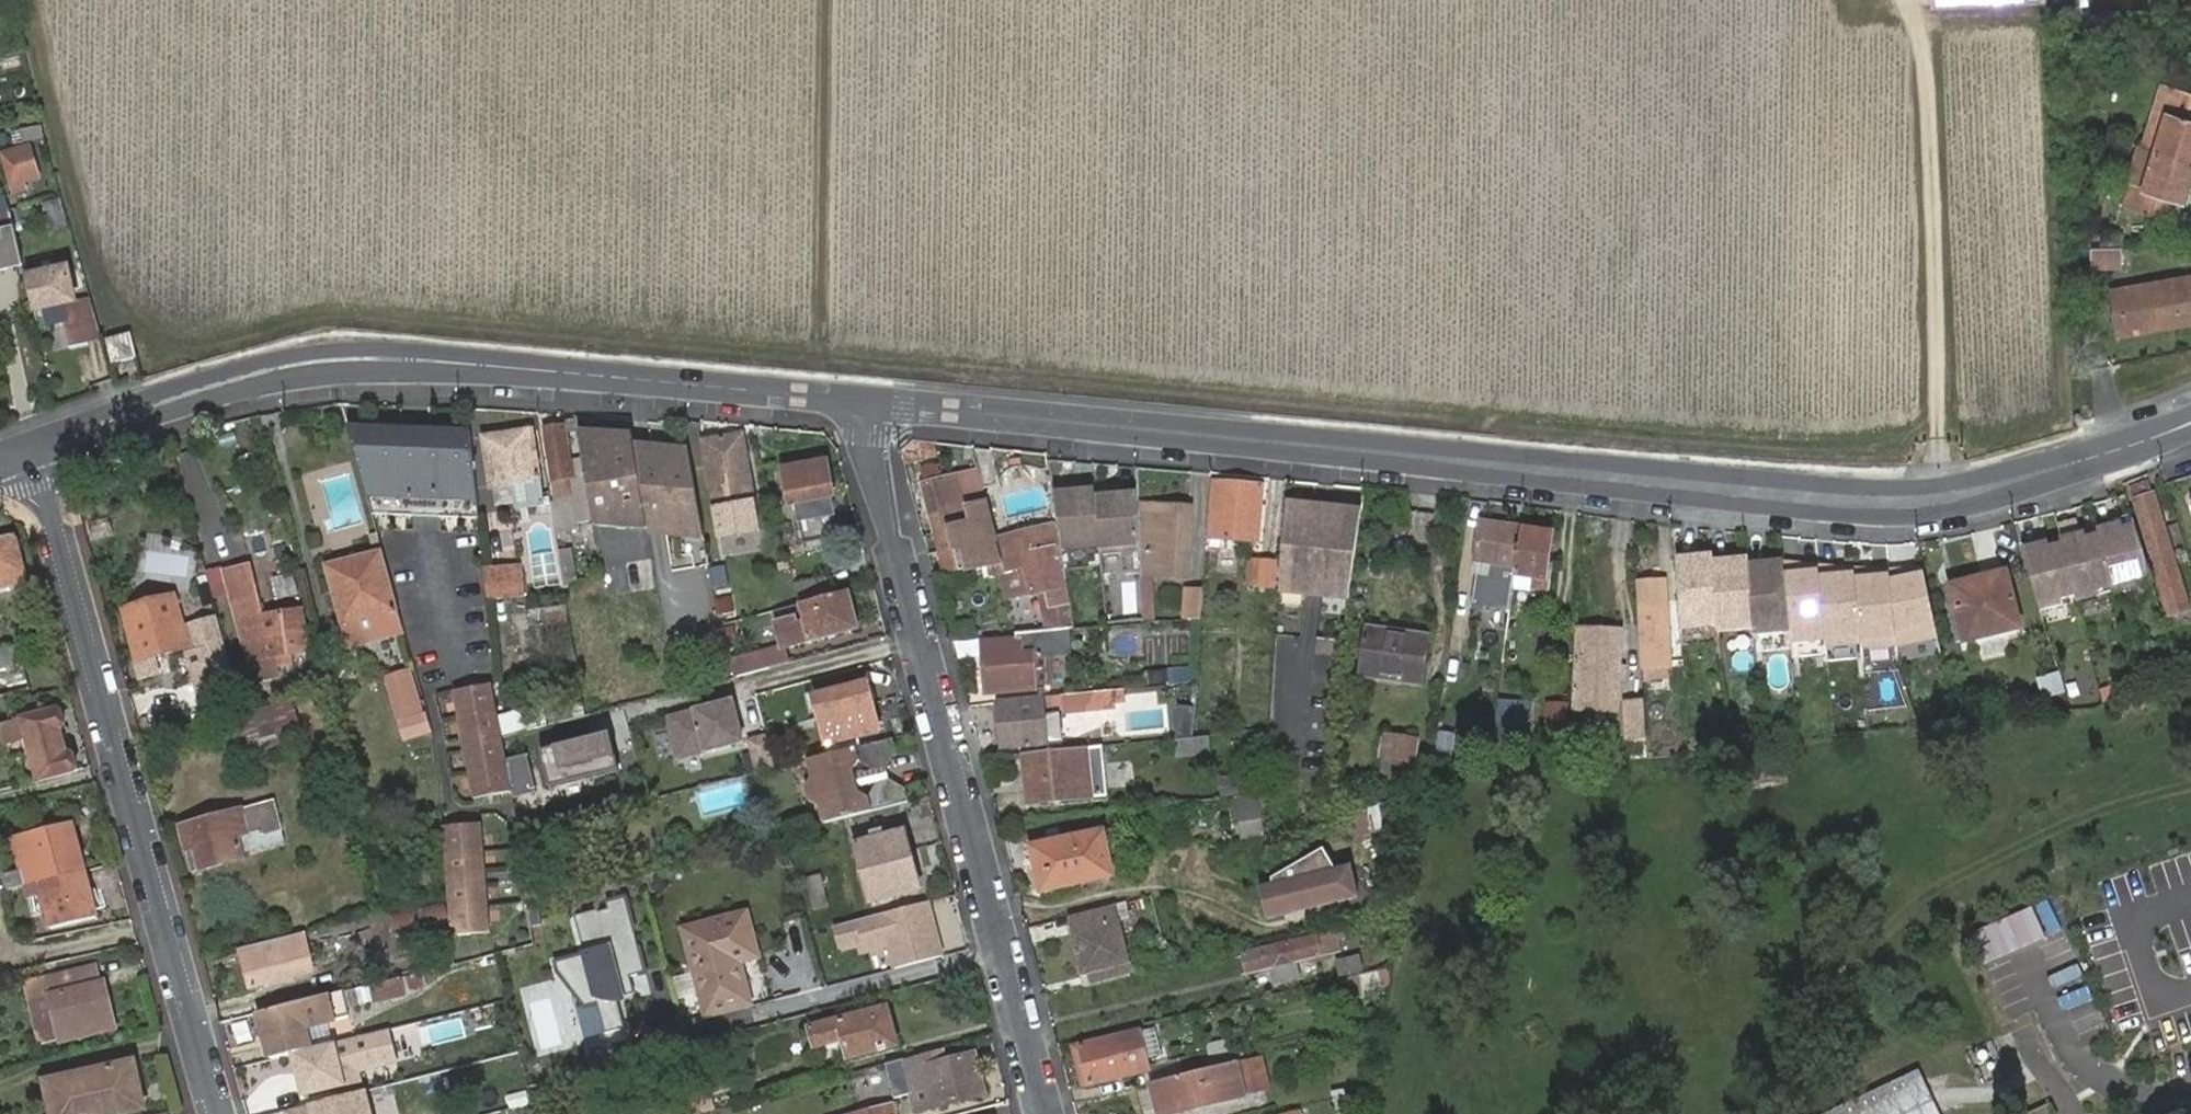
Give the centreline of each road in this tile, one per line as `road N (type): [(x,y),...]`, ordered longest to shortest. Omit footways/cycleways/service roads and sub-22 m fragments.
road 1 (track): [(826,0),(825,356),(1793,444),(1897,442),(1936,418)]
road 2 (tertiary): [(859,402),(1872,502),(1940,499),(2038,475),(2190,421)]
road 3 (track): [(825,356),(325,308),(190,345),(152,336),(126,316),(101,279),(32,0)]
road 4 (tertiary): [(34,450),(235,379),(345,358),(859,402)]
road 5 (residential): [(859,402),(1044,1113)]
road 6 (residential): [(219,1113),(34,450)]
road 7 (track): [(1899,0),(1922,46),(1940,499)]

